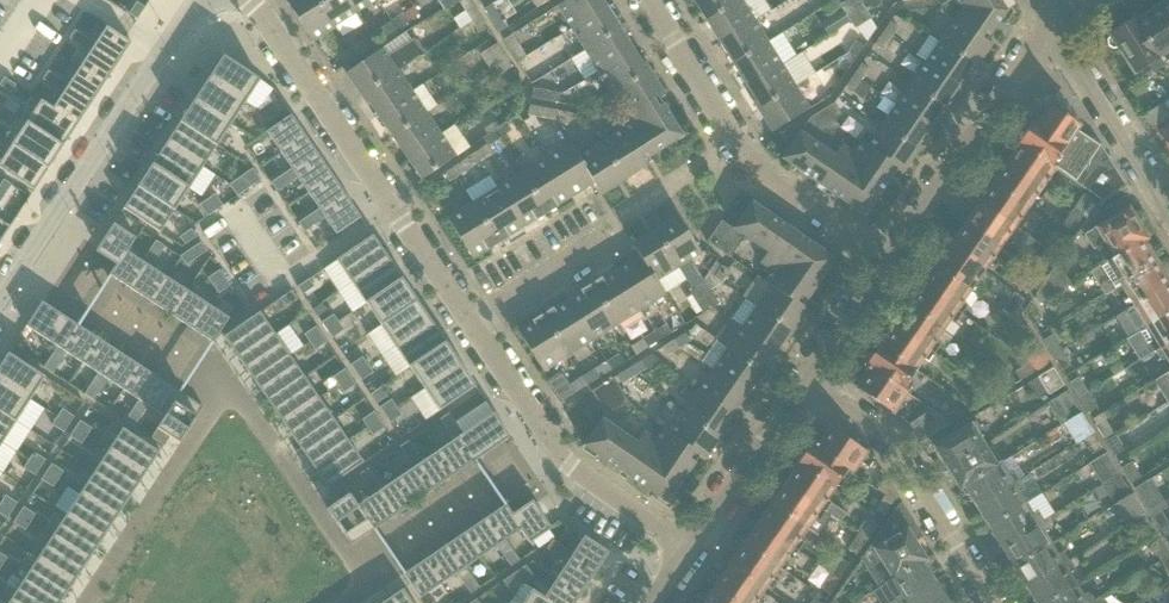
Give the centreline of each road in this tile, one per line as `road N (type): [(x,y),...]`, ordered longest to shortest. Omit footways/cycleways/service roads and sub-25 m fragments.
road 1 (residential): [(471,327),(245,0)]
road 2 (residential): [(889,261),(758,171),(648,0)]
road 3 (residential): [(0,298),(163,49),(204,0)]
road 4 (residential): [(689,553),(567,466),(471,327)]
road 5 (residential): [(802,389),(878,431),(908,463),(995,602)]
road 6 (residential): [(889,261),(1027,63),(1058,32)]
road 7 (residential): [(1168,211),(1058,32)]
road 8 (residential): [(689,553),(802,389)]
road 9 (residential): [(471,327),(609,239)]
road 10 (residential): [(802,389),(889,261)]

